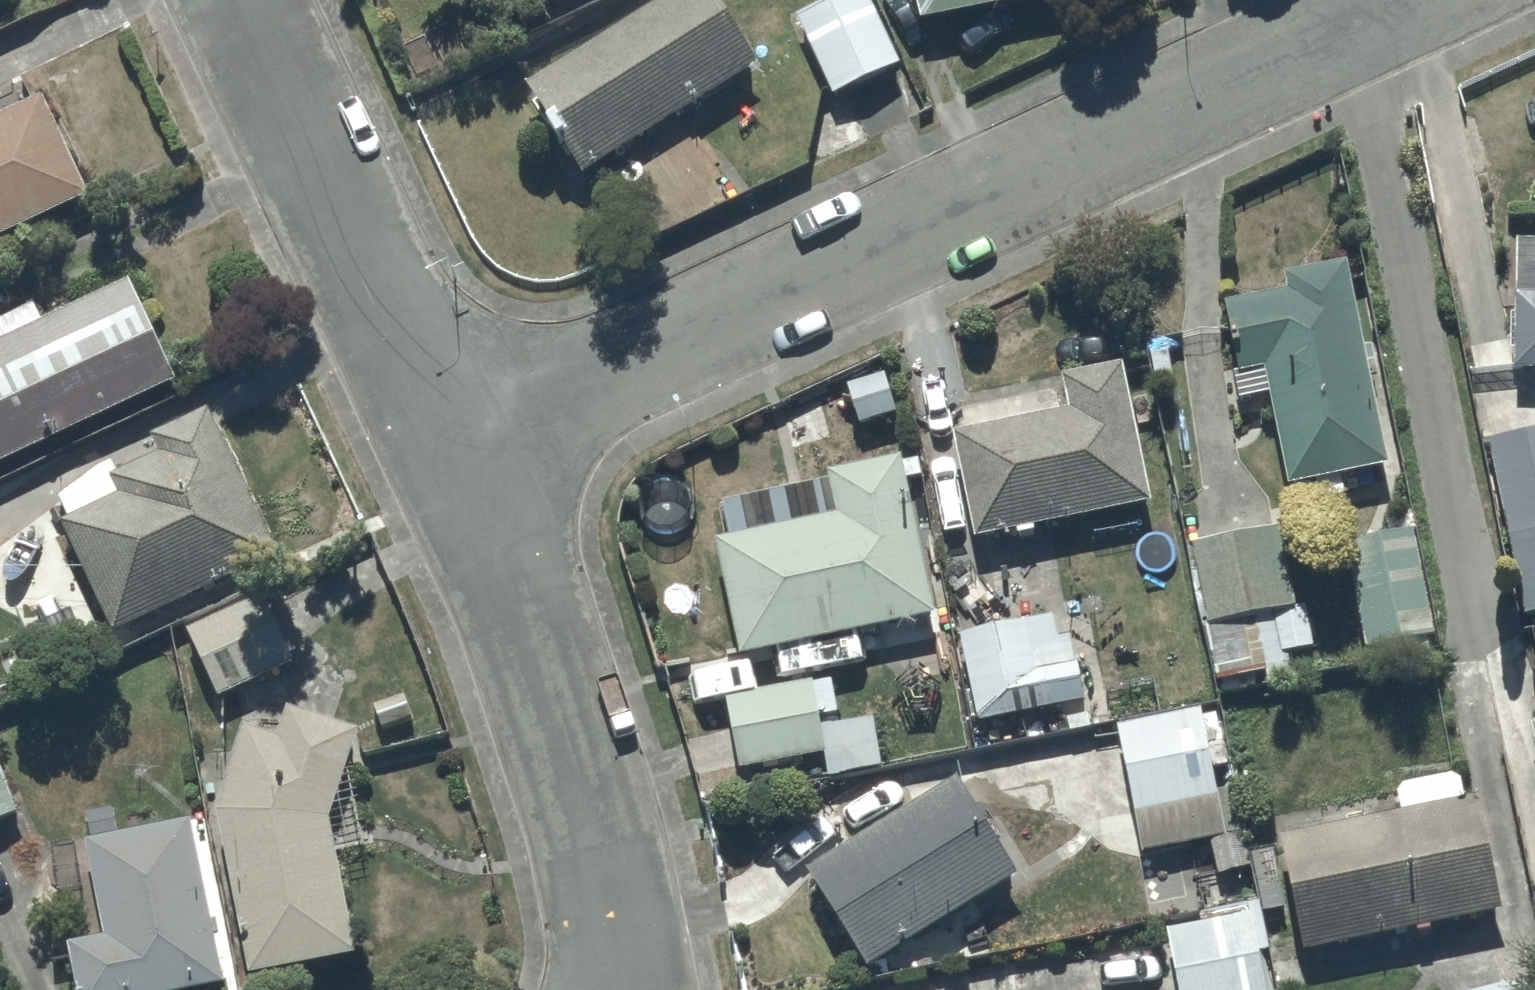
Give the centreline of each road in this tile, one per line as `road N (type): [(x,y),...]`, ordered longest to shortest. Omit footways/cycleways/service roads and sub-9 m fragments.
road 1 (residential): [(453,450),(1413,0)]
road 2 (residential): [(626,989),(561,705),(520,593),(453,450)]
road 3 (residential): [(453,450),(238,0)]

